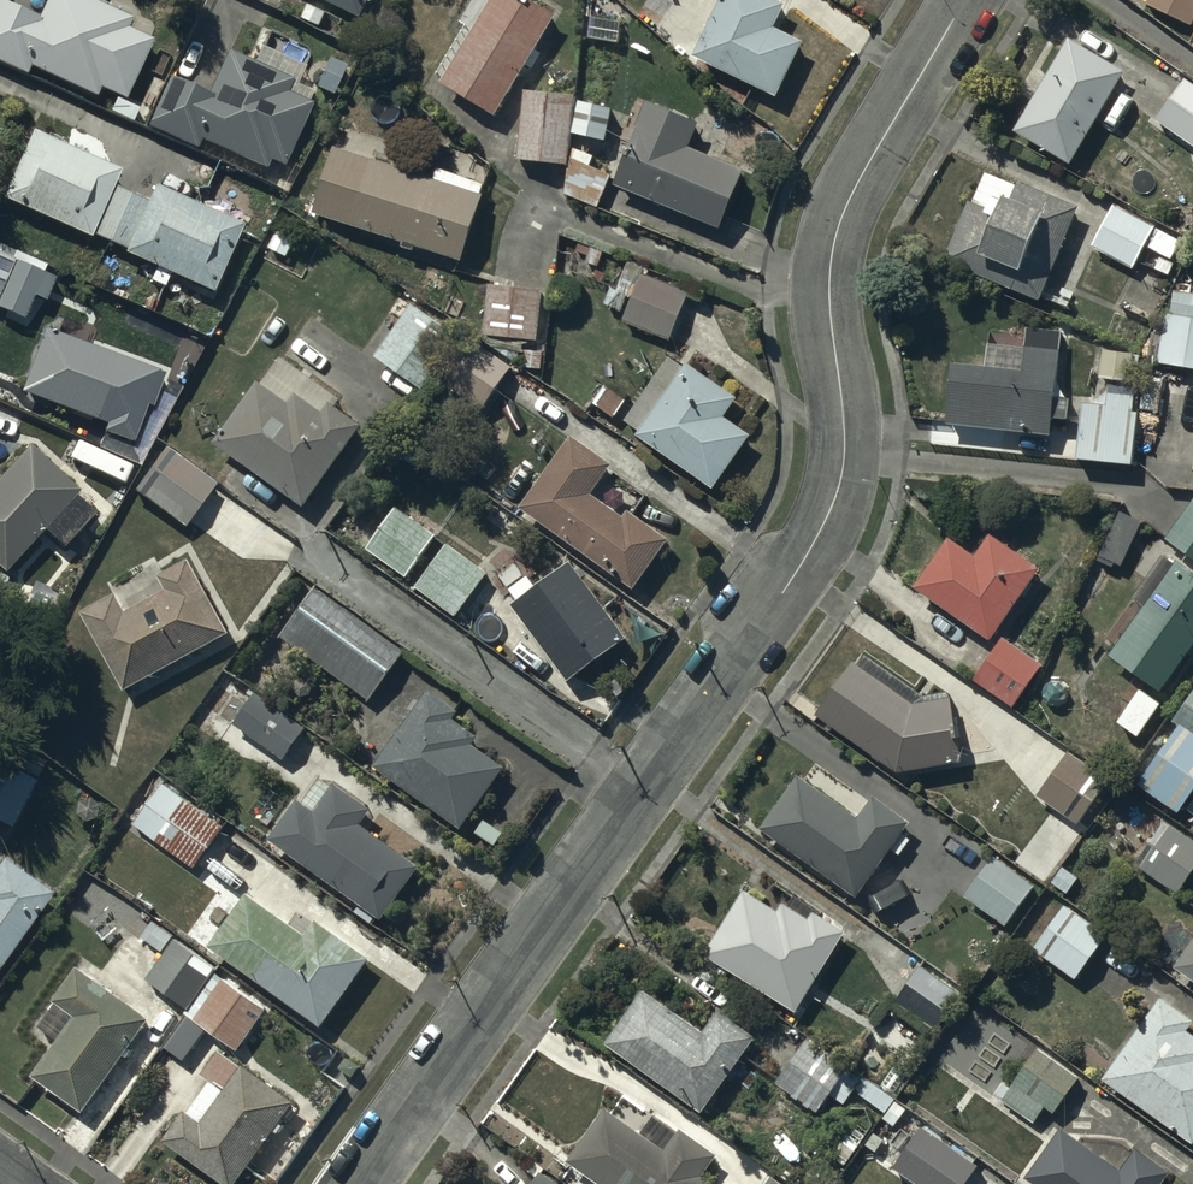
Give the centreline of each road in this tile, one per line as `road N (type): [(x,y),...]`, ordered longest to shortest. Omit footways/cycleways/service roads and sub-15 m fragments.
road 1 (residential): [(964,0),(855,186),(836,237),(828,309),(844,461),(822,528),(360,1183)]

